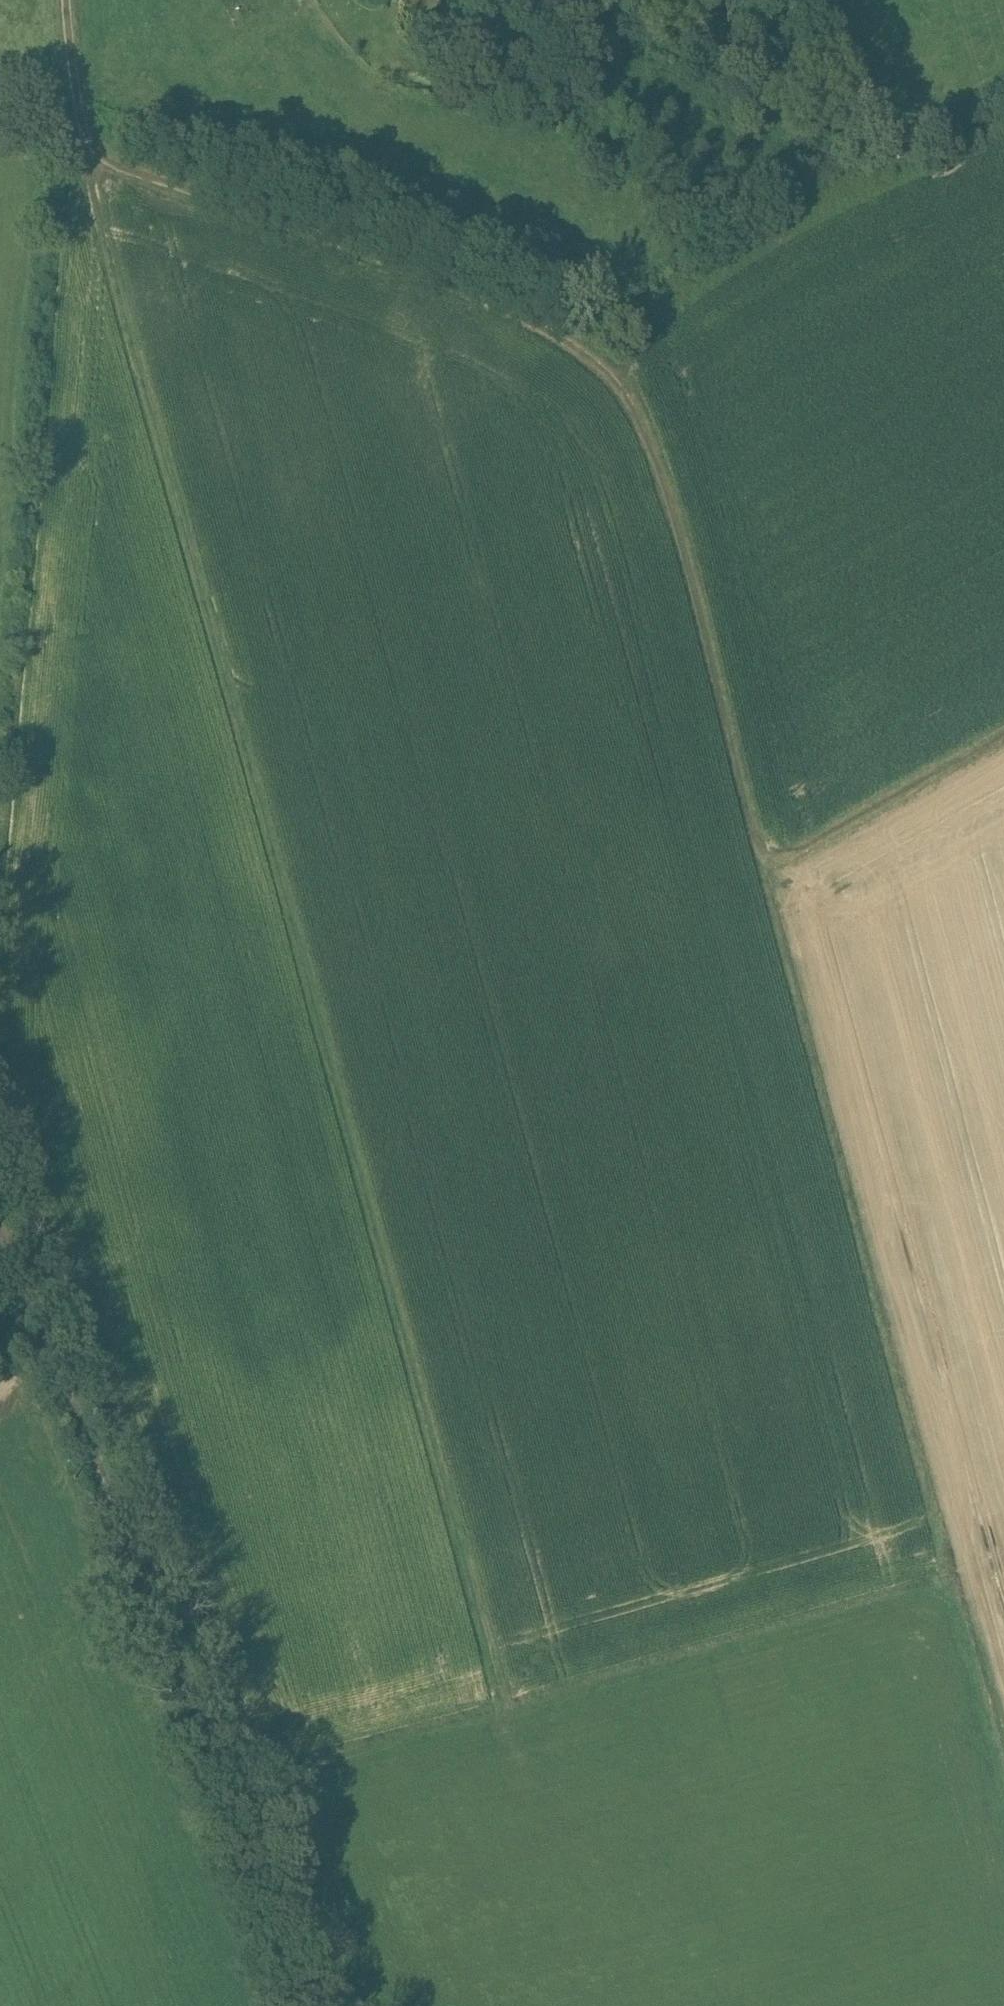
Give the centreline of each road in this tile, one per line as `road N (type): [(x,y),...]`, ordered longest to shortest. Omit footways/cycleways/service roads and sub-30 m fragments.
road 1 (track): [(67,0),(78,109),(92,147),(129,169),(519,313),(618,383),(657,461),(761,852),(774,860),(792,855),(1003,737)]
road 2 (track): [(316,2005),(0,1217)]

